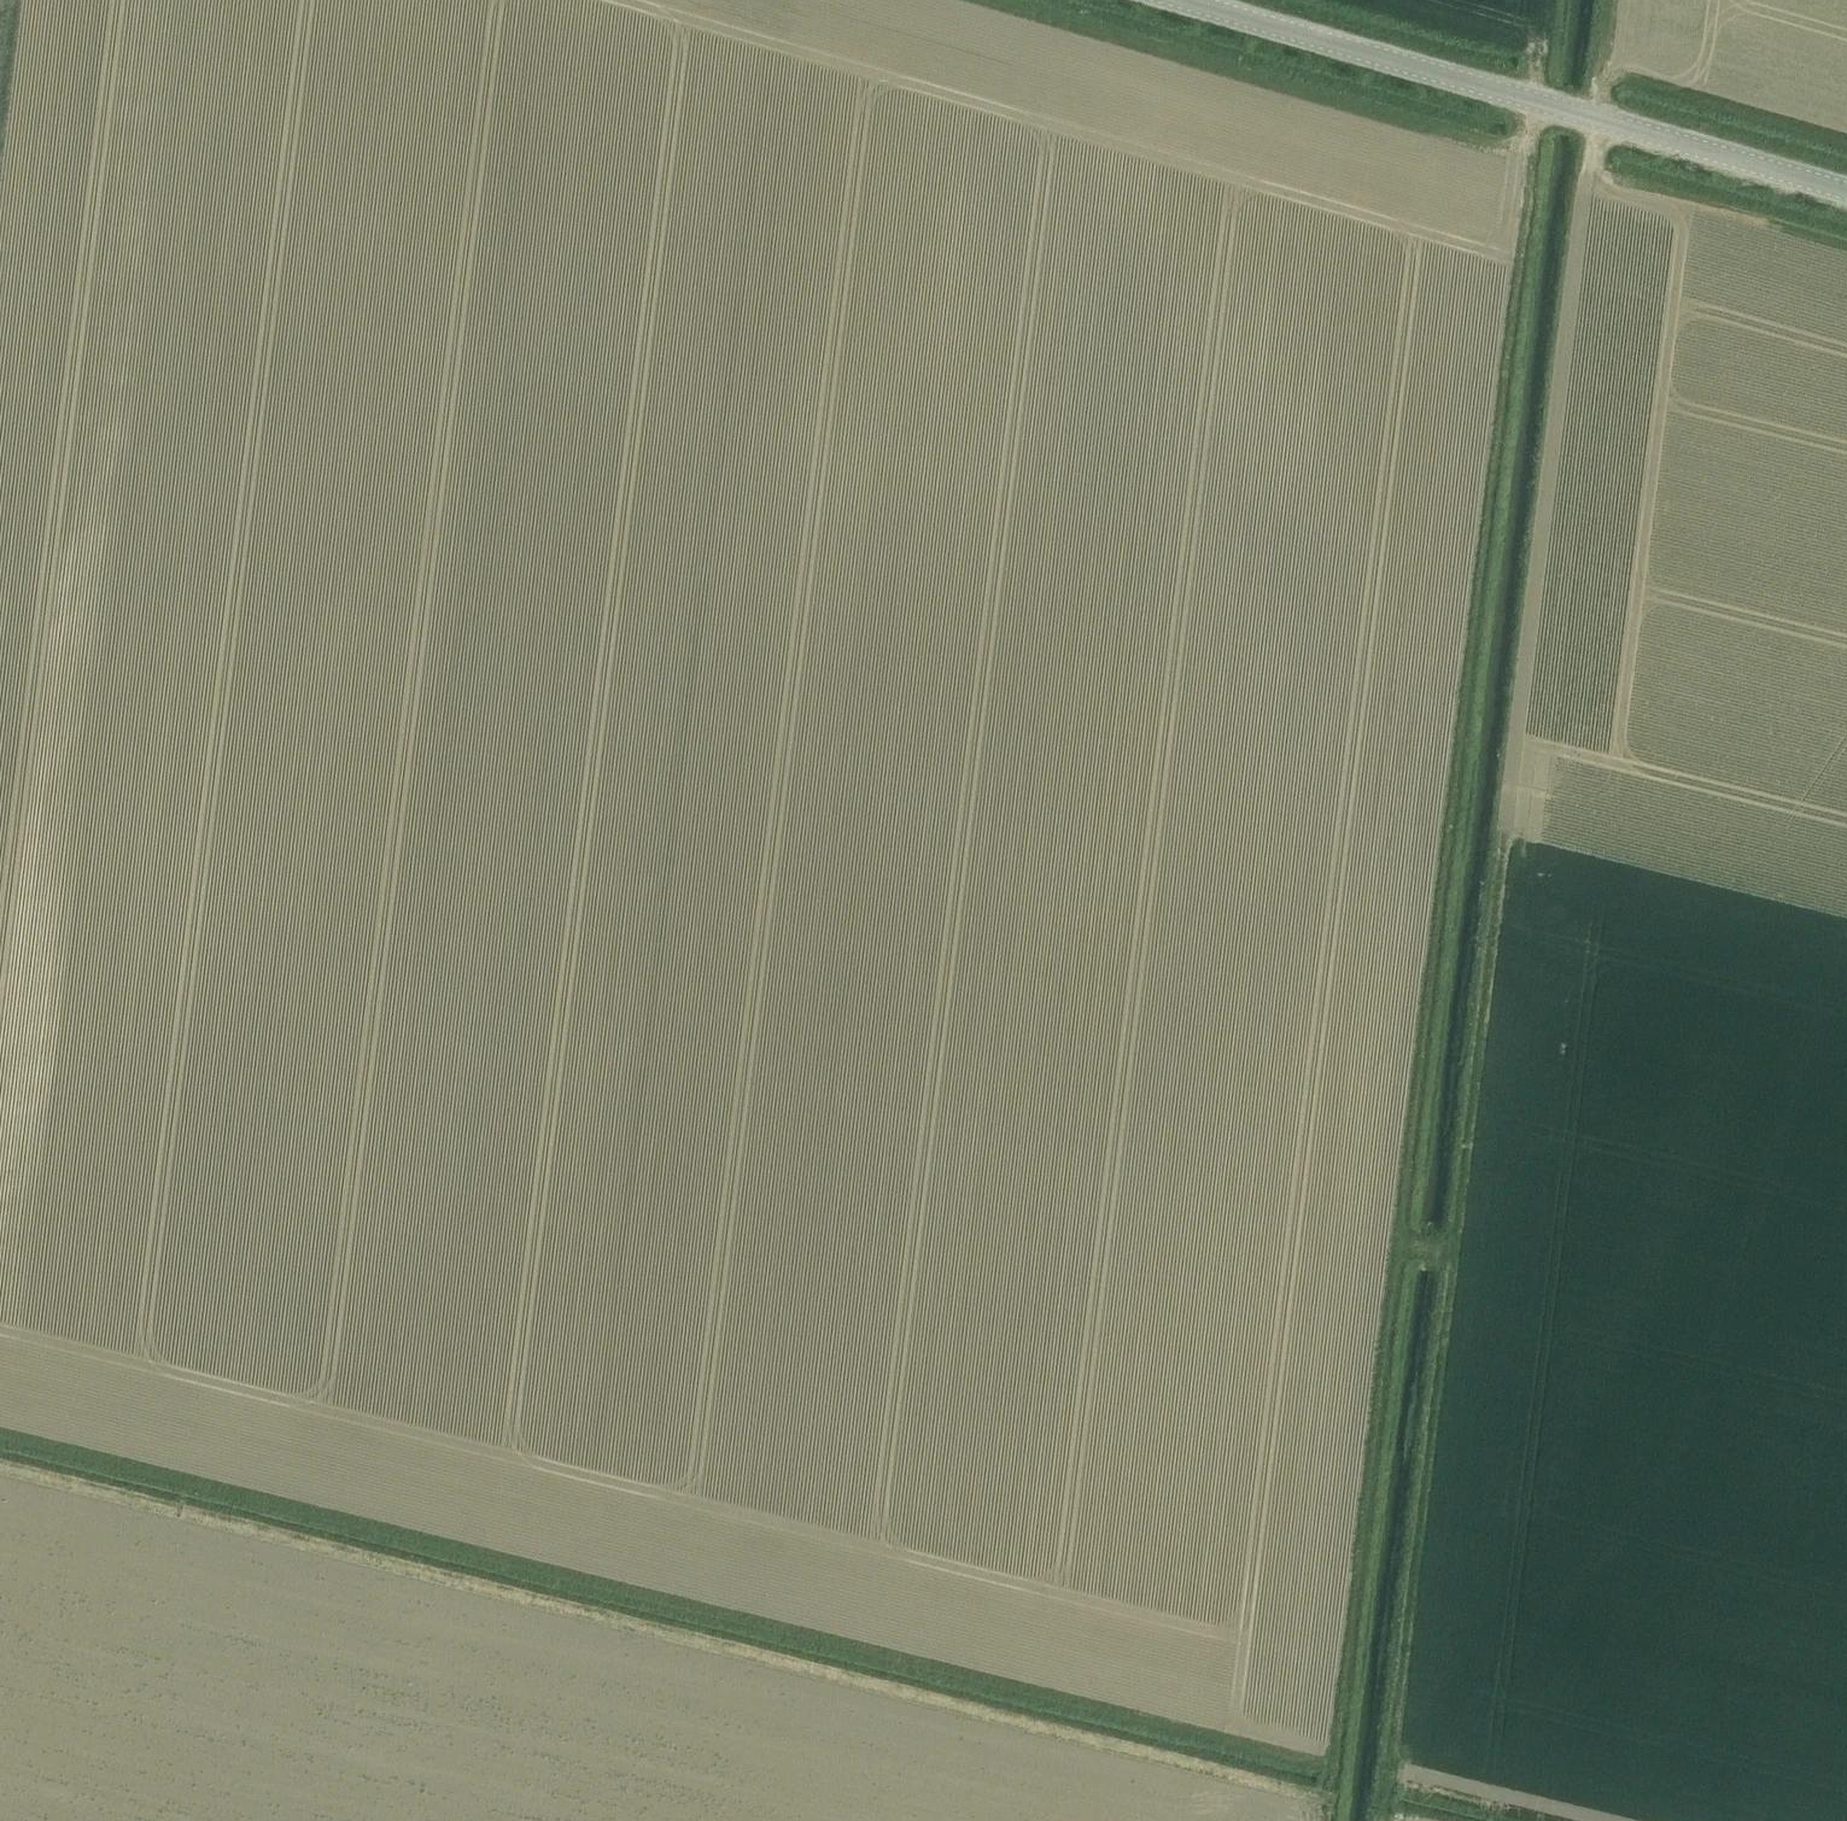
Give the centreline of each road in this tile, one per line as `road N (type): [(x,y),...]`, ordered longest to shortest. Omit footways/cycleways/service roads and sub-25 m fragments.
road 1 (tertiary): [(1846,191),(1182,0)]

